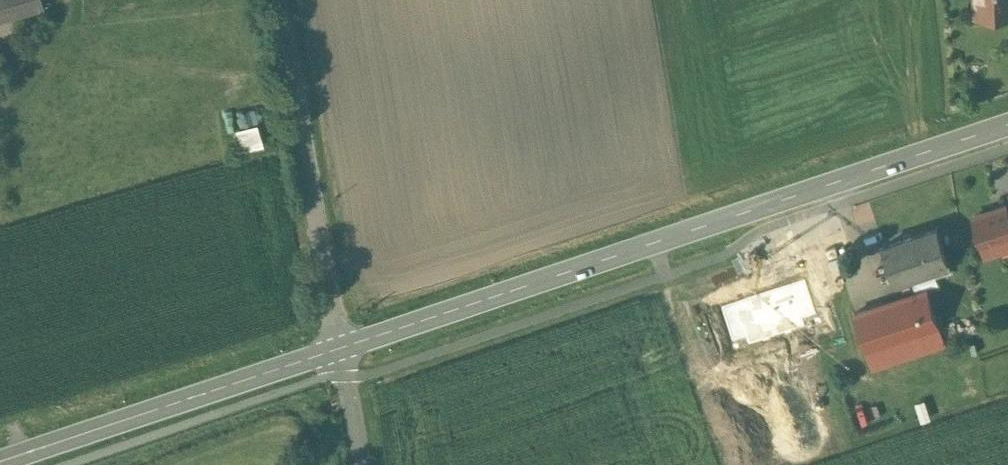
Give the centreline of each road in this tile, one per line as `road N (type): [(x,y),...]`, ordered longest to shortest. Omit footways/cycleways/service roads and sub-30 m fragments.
road 1 (secondary): [(1007,125),(339,348)]
road 2 (secondary): [(339,348),(0,461)]
road 3 (unclassified): [(278,0),(339,348)]

